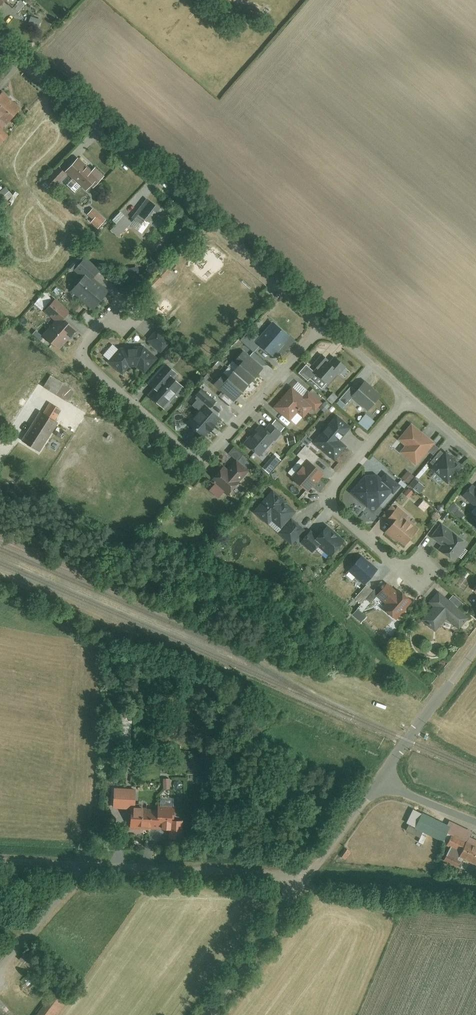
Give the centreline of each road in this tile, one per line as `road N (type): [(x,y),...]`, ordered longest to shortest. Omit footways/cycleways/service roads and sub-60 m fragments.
road 1 (residential): [(324,322),(0,31)]
road 2 (residential): [(324,322),(198,458),(82,358),(109,316)]
road 3 (unclassified): [(305,880),(0,856)]
road 4 (residential): [(409,400),(329,497),(336,514),(408,574)]
road 5 (unclassified): [(377,783),(475,648)]
road 6 (unclassified): [(210,1014),(305,880)]
road 7 (unclassified): [(305,880),(377,783)]

